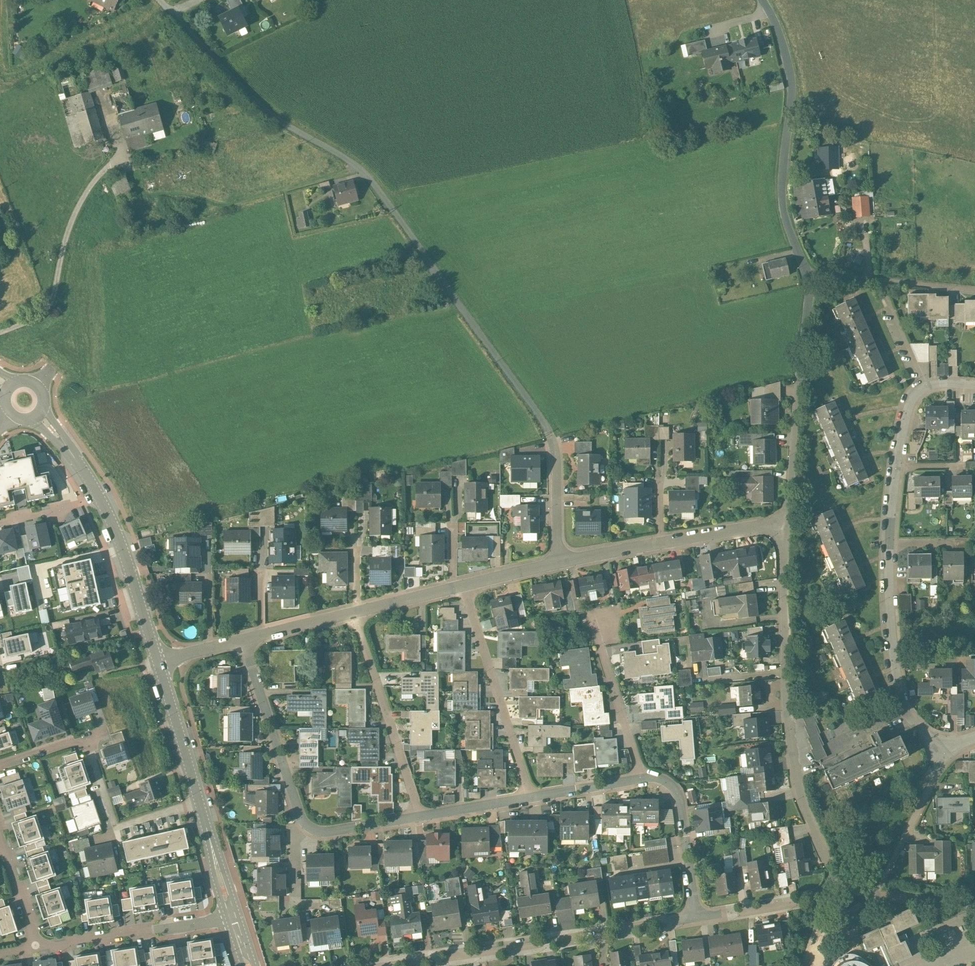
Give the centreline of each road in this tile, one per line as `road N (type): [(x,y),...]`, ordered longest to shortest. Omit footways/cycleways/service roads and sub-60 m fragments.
road 1 (residential): [(159,0),(267,113),(371,180),(541,418),(555,450),(558,564)]
road 2 (residential): [(762,0),(792,81),(782,195),(807,275),(787,524)]
road 3 (residential): [(787,524),(787,726),(830,884),(810,899),(695,919)]
road 4 (residential): [(974,387),(933,386),(910,406),(891,527),(899,693),(908,715),(942,749)]
road 5 (residential): [(241,640),(306,827),(327,833),(421,818)]
road 6 (residential): [(695,919),(400,965)]
road 7 (tertiary): [(39,414),(106,508),(132,563),(159,663)]
road 8 (tertiary): [(159,663),(232,916)]
road 9 (residential): [(558,564),(787,524)]
road 10 (residential): [(462,586),(533,798)]
road 11 (residential): [(355,613),(421,818)]
road 12 (residential): [(40,948),(232,916)]
road 13 (residential): [(644,780),(666,782),(680,795),(695,919)]
road 14 (residential): [(596,630),(644,780)]

